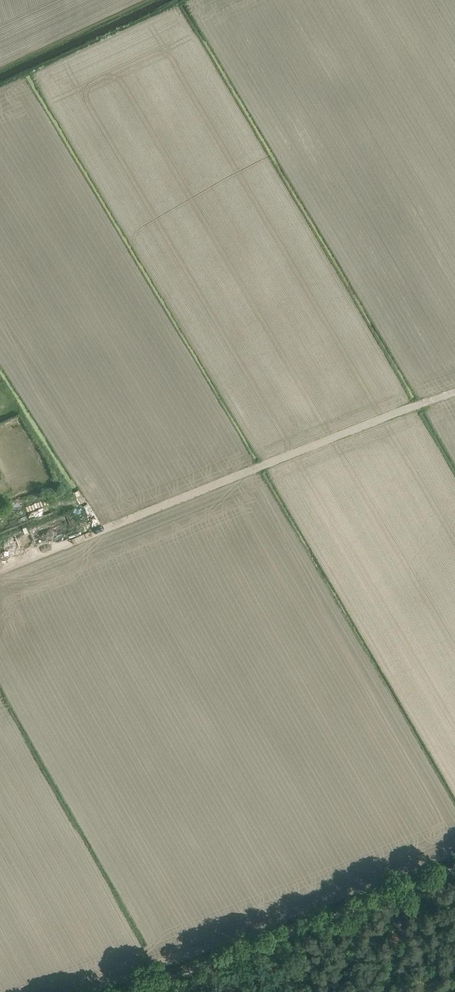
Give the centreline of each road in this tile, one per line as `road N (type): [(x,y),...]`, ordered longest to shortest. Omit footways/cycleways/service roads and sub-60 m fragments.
road 1 (track): [(127,991),(454,867)]

